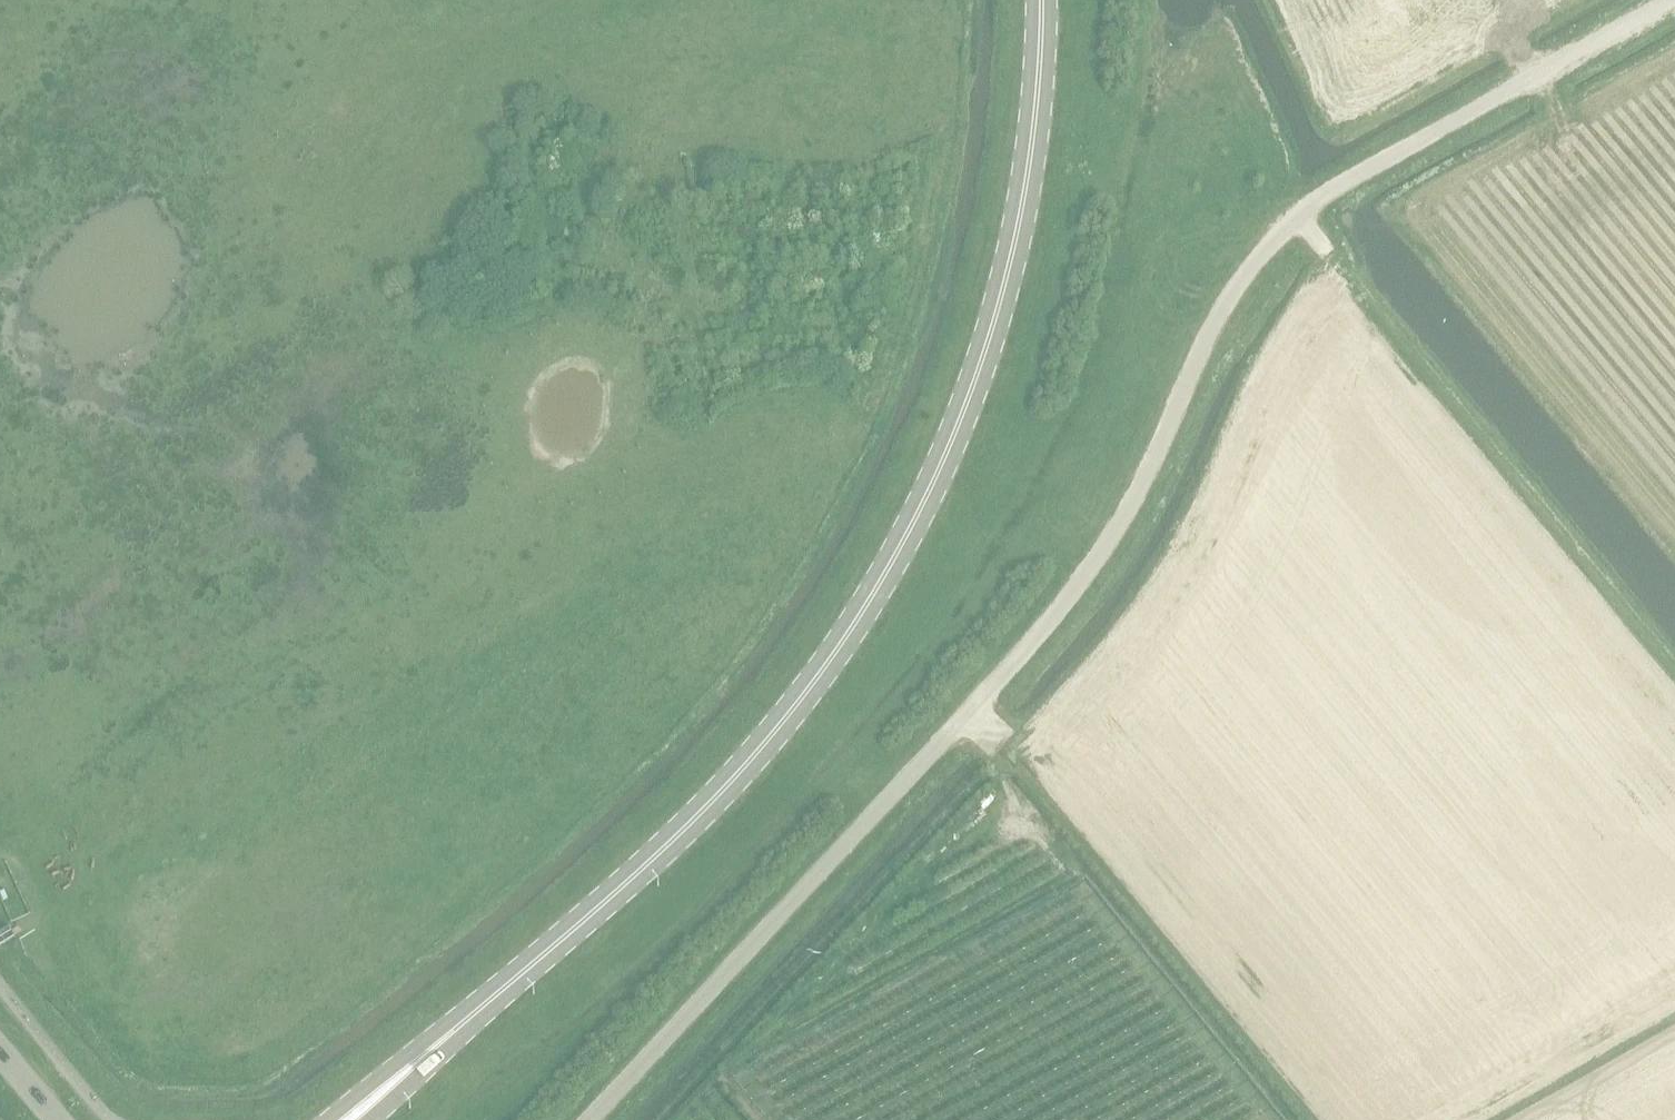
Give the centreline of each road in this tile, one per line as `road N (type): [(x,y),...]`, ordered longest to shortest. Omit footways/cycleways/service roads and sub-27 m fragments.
road 1 (unclassified): [(586,1119),(970,712),(1095,559),(1132,502),(1223,310),(1262,255),(1315,204),(1669,0)]
road 2 (secondary): [(431,1049),(699,816),(770,740),(849,637),(953,422),(992,314),(1019,195),(1032,0)]
road 3 (secondary): [(431,1049),(331,1119)]

